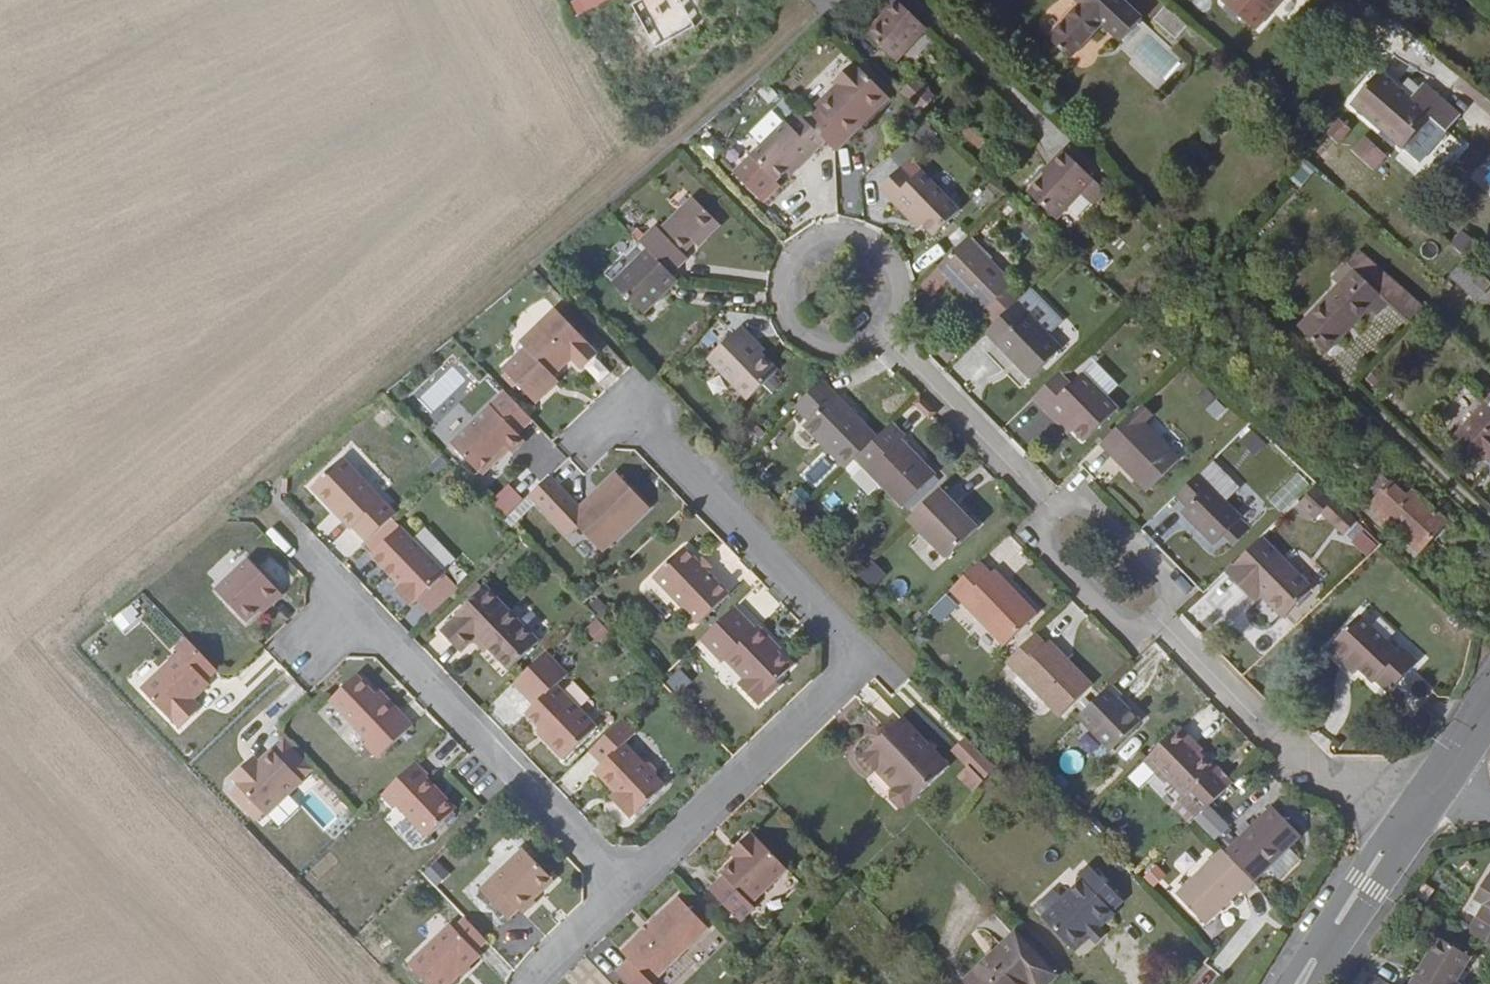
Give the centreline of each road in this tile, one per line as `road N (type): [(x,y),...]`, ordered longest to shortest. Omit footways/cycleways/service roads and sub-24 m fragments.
road 1 (residential): [(610,888),(827,679),(839,655),(829,629),(614,407),(576,441)]
road 2 (residential): [(610,888),(342,606)]
road 3 (residential): [(878,340),(897,313),(892,264),(853,234),(805,243),(779,281),(787,325),(822,352),(866,348)]
road 4 (residential): [(1405,816),(1287,759),(1148,616)]
road 5 (residential): [(1046,506),(878,340)]
road 6 (tertiary): [(1405,816),(1371,847),(1285,983)]
road 7 (tertiary): [(1317,983),(1376,889),(1405,816)]
road 8 (residential): [(1046,506),(1033,528),(1045,554),(1117,622),(1148,616)]
road 9 (residential): [(1148,616),(1158,593),(1152,573),(1075,500),(1046,506)]
road 10 (residential): [(517,983),(610,888)]

